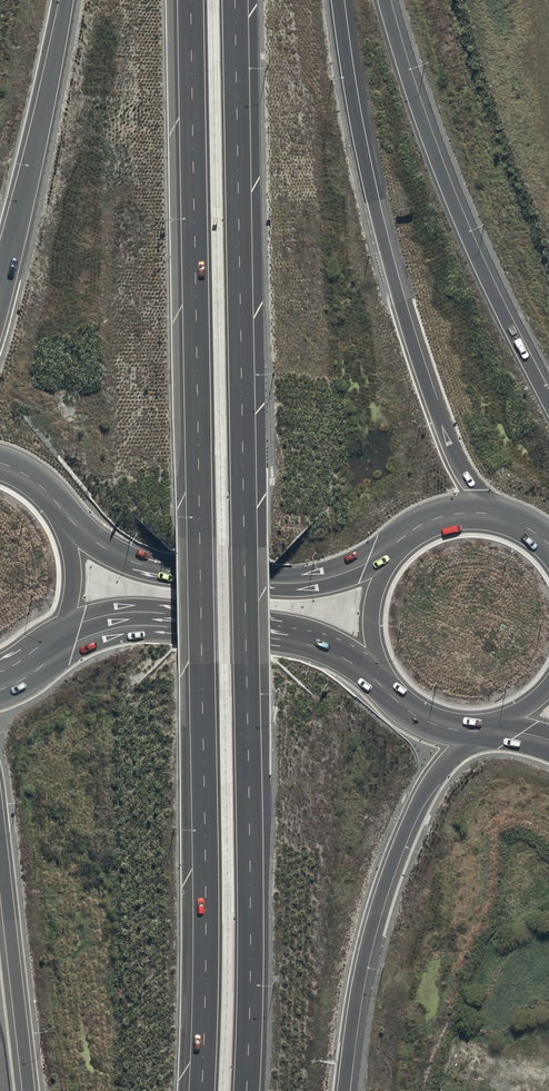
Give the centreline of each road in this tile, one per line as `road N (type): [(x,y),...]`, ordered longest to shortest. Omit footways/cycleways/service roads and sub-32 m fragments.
road 1 (motorway): [(202,1090),(204,714),(189,0)]
road 2 (motorway): [(234,0),(246,1090)]
road 3 (motorway): [(337,0),(355,119),(398,298),(455,456),(492,514)]
road 4 (motorway): [(384,0),(417,105),(548,405)]
road 5 (trunk): [(473,732),(420,797),(388,871),(363,953),(343,1090)]
road 6 (trunk): [(62,511),(105,549),(182,574),(308,583),(391,553)]
road 7 (trunk): [(384,679),(300,636),(154,619),(106,623),(53,643)]
road 8 (motorway): [(0,293),(65,0)]
road 9 (trunk): [(28,1090),(0,836)]
road 10 (trunk): [(62,511),(72,588),(53,643)]
road 11 (trunk): [(384,679),(371,617),(391,553)]

